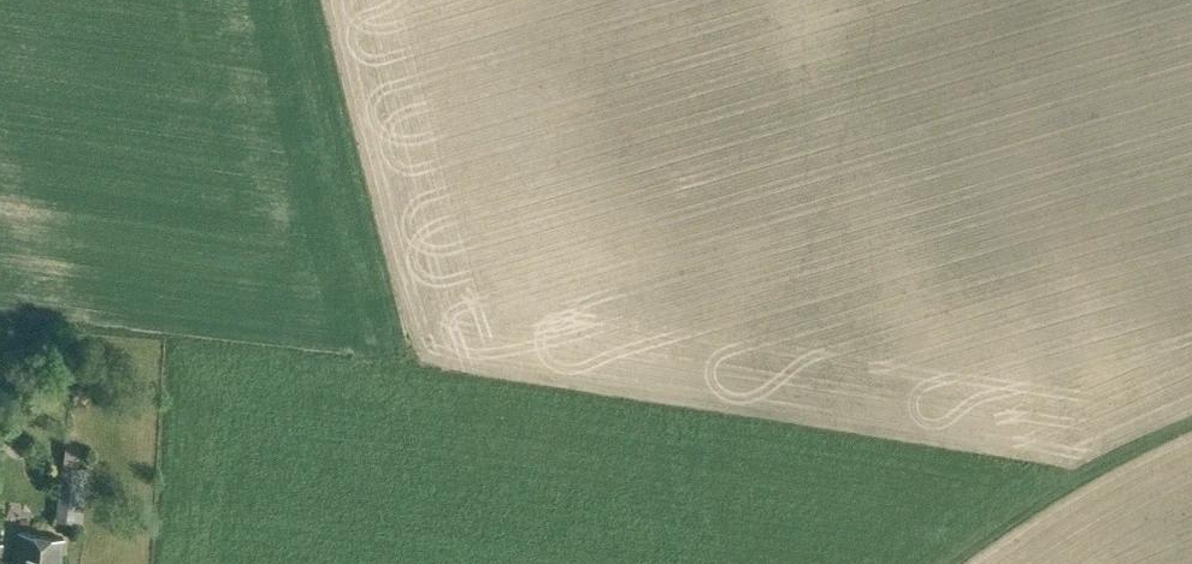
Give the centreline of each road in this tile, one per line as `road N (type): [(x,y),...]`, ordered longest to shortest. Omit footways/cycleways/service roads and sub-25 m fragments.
road 1 (track): [(1191,414),(1069,468),(932,563)]

